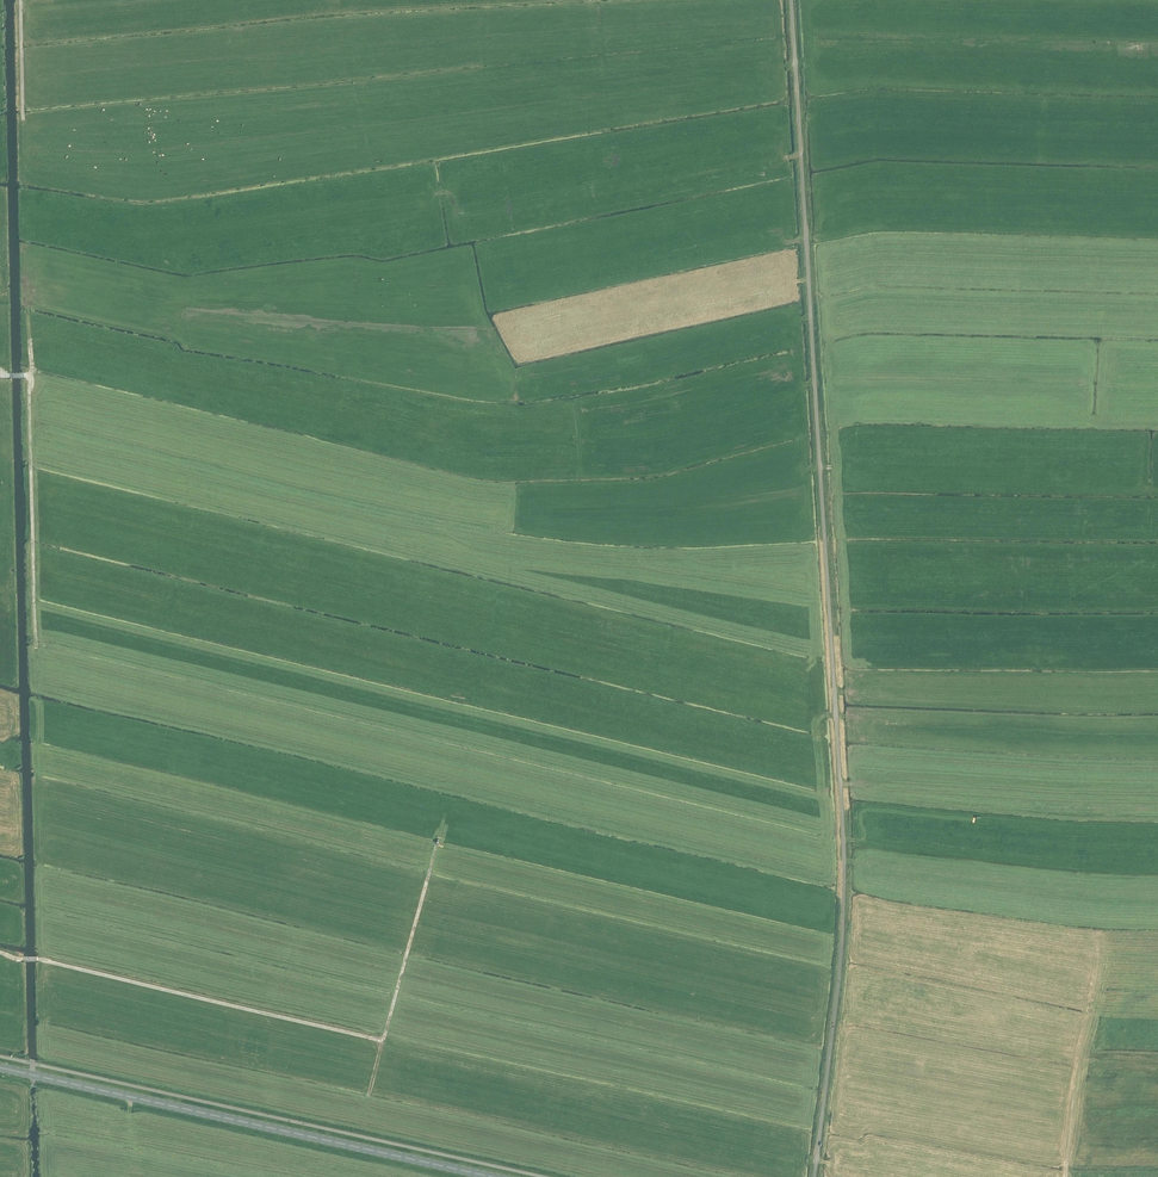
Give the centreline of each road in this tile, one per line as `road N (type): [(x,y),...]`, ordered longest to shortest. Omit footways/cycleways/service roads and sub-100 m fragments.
road 1 (unclassified): [(814,1176),(842,953),(842,828),(790,0)]
road 2 (secondary): [(492,1176),(0,1067)]
road 3 (track): [(383,1039),(39,959)]
road 4 (track): [(47,675),(36,649),(29,376)]
road 5 (track): [(46,724),(34,738),(43,972)]
road 6 (track): [(439,837),(383,1039)]
road 7 (track): [(29,376),(29,295),(117,308)]
road 8 (track): [(914,468),(831,466),(746,483)]
road 9 (track): [(21,0),(23,122)]

